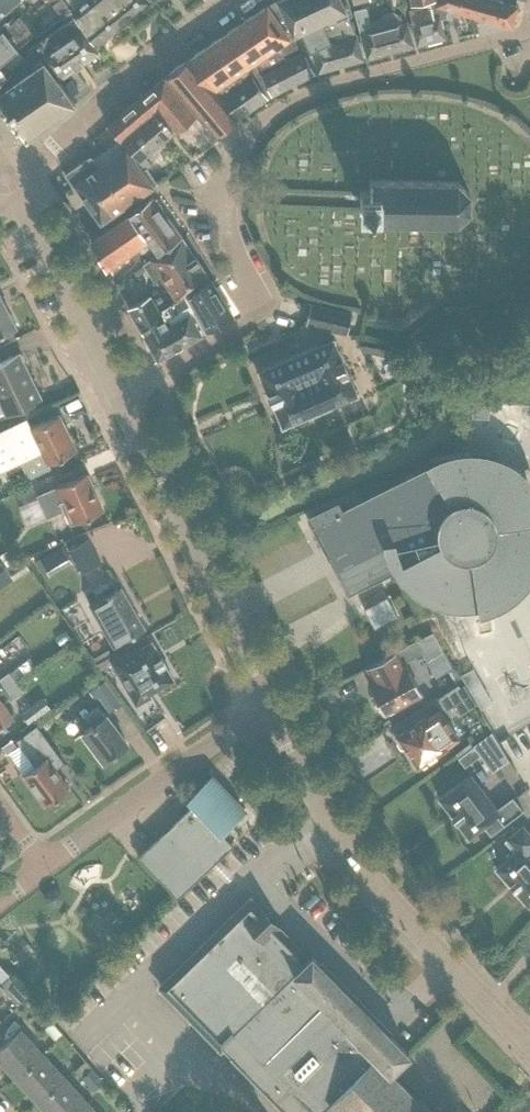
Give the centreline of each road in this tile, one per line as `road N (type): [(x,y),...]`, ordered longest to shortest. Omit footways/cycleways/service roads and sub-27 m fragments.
road 1 (residential): [(122,393),(265,311),(222,197),(235,152),(269,111),(334,82),(529,27)]
road 2 (tertiary): [(529,1048),(384,902),(272,712)]
road 3 (tertiary): [(272,712),(122,393)]
road 4 (residential): [(43,868),(272,712)]
road 5 (residential): [(239,0),(158,52),(37,167)]
road 6 (tertiary): [(122,393),(5,176)]

